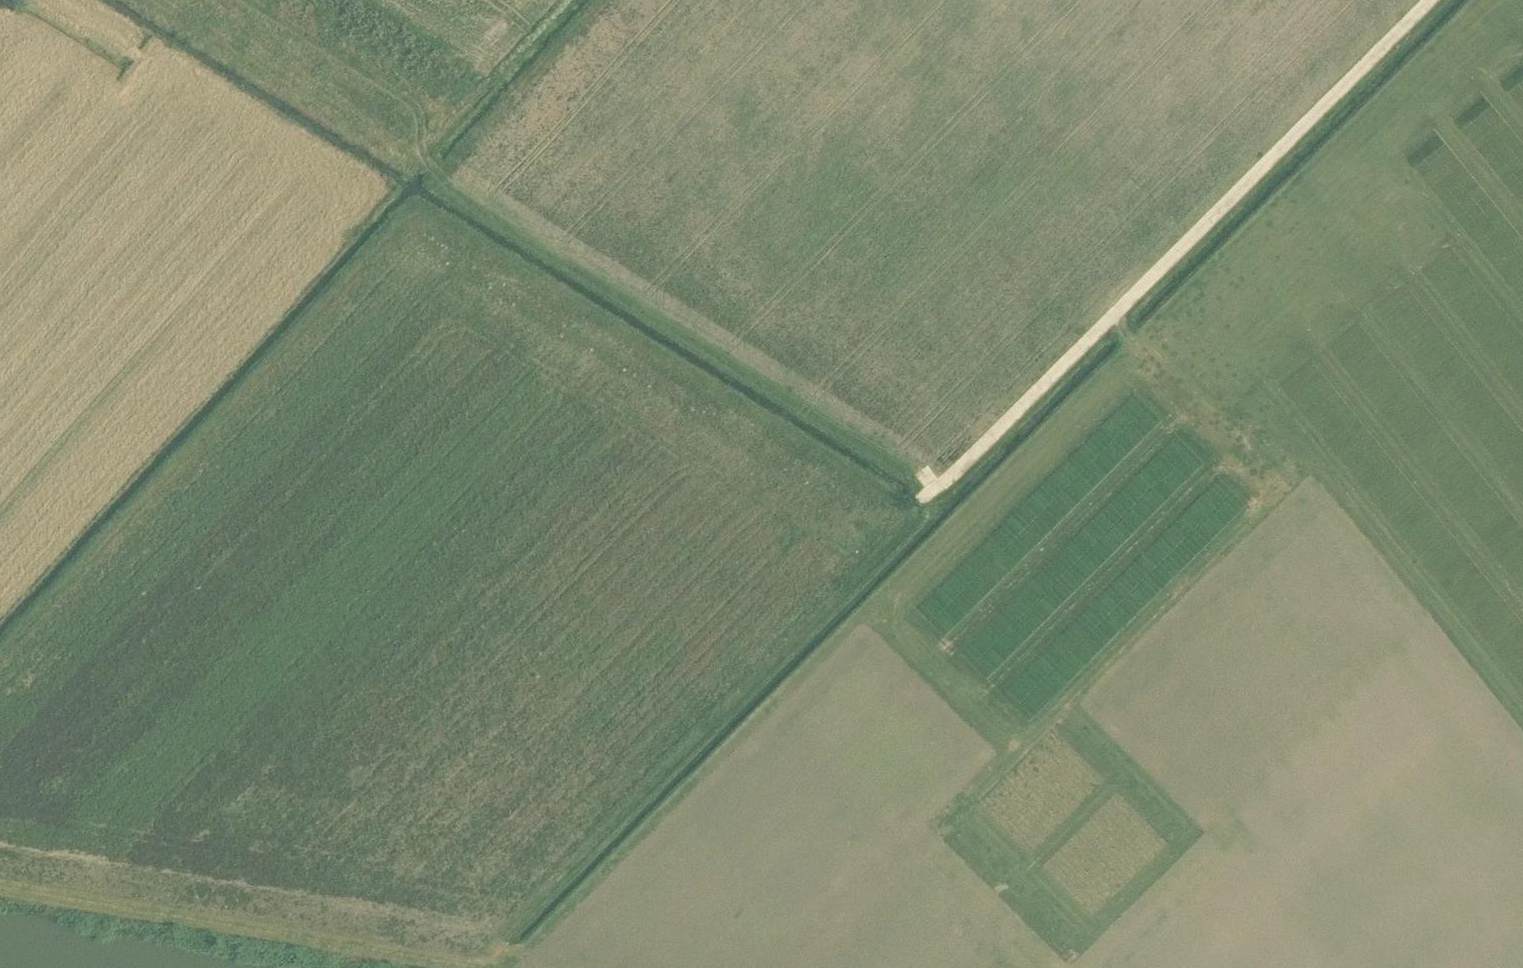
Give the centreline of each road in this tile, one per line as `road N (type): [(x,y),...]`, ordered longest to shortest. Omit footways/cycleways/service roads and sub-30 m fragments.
road 1 (track): [(1428,0),(923,493)]

